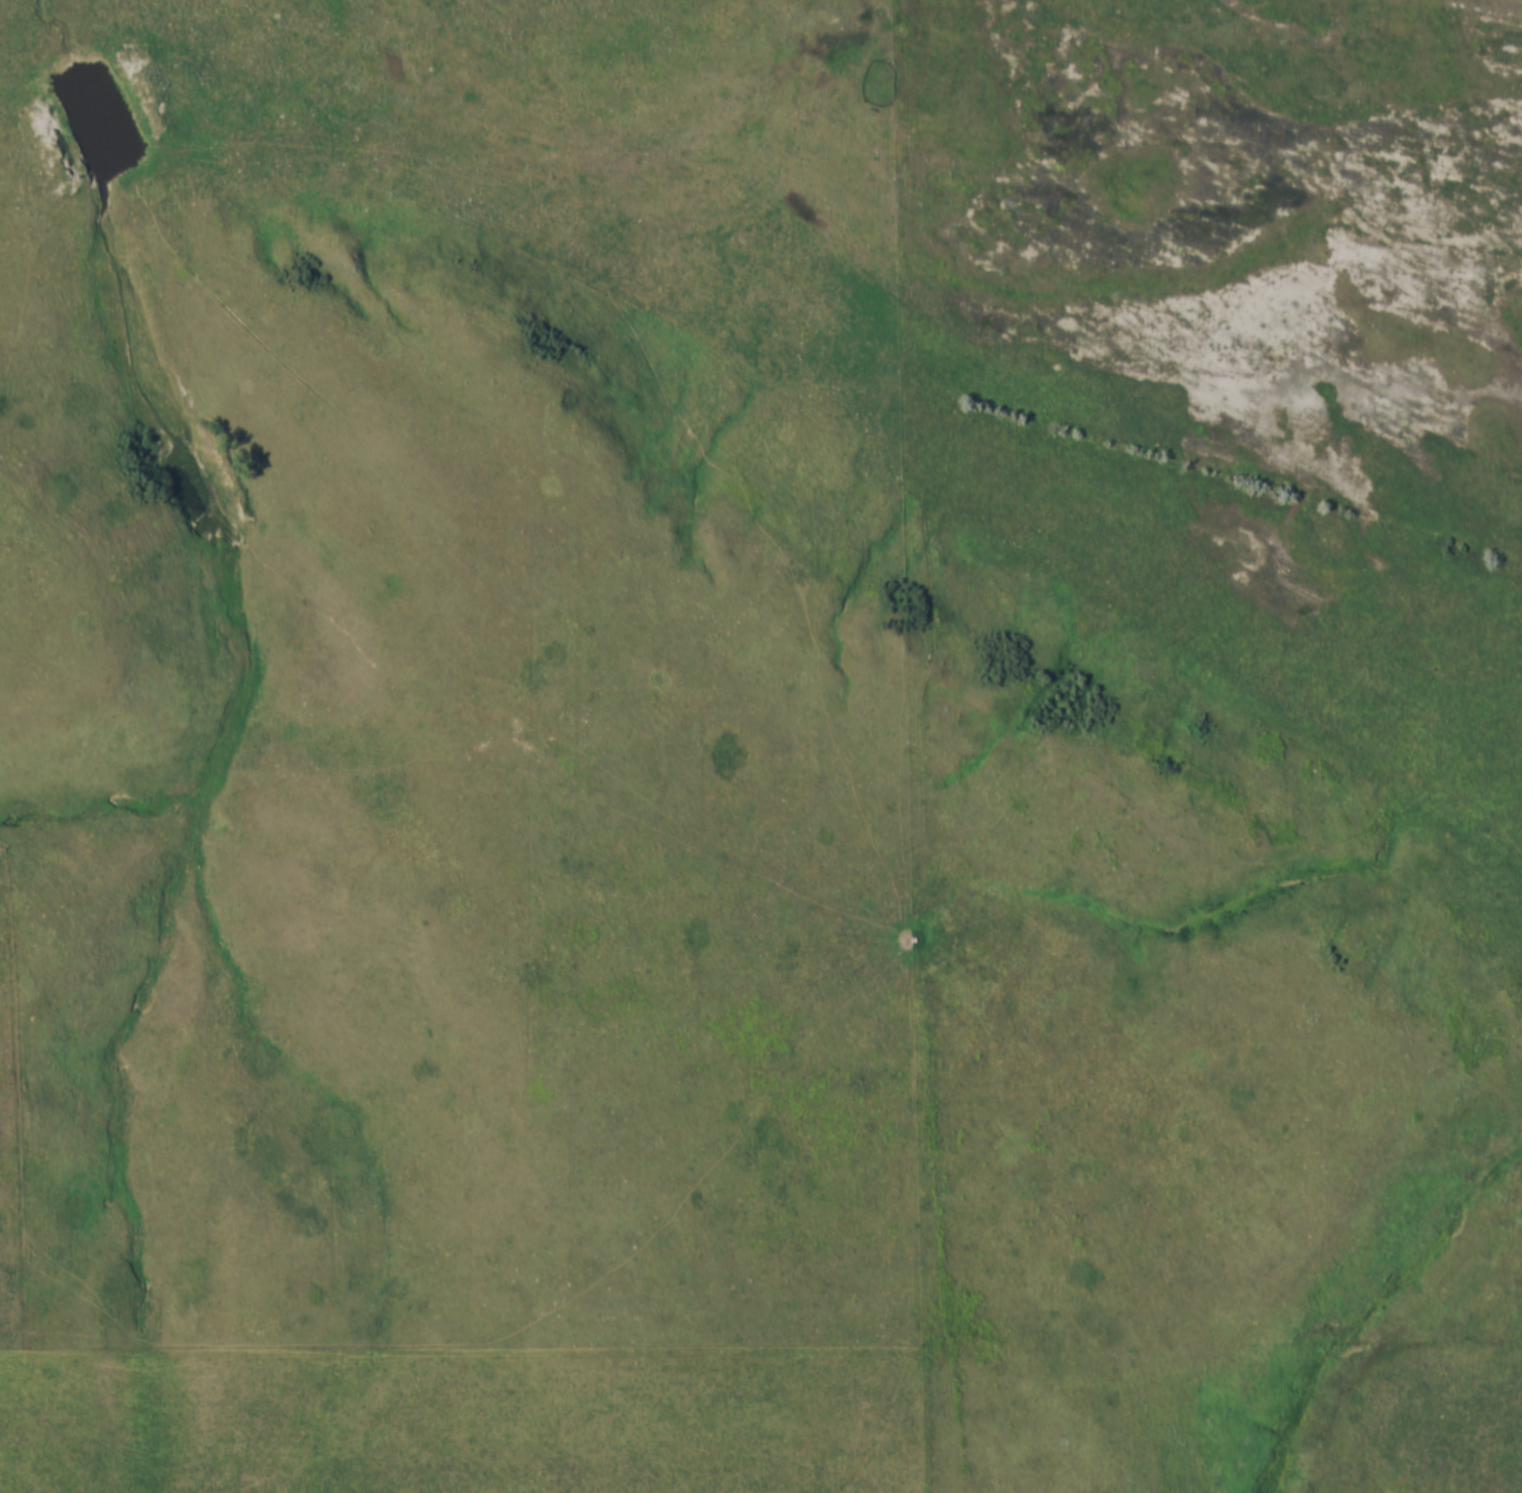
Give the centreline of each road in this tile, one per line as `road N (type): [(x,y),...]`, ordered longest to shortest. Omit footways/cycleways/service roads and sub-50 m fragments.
road 1 (track): [(890,0),(890,9),(189,150),(152,151),(127,187),(272,368),(387,468),(597,675),(652,743),(764,843),(986,1103),(1156,1334),(1184,1492)]

